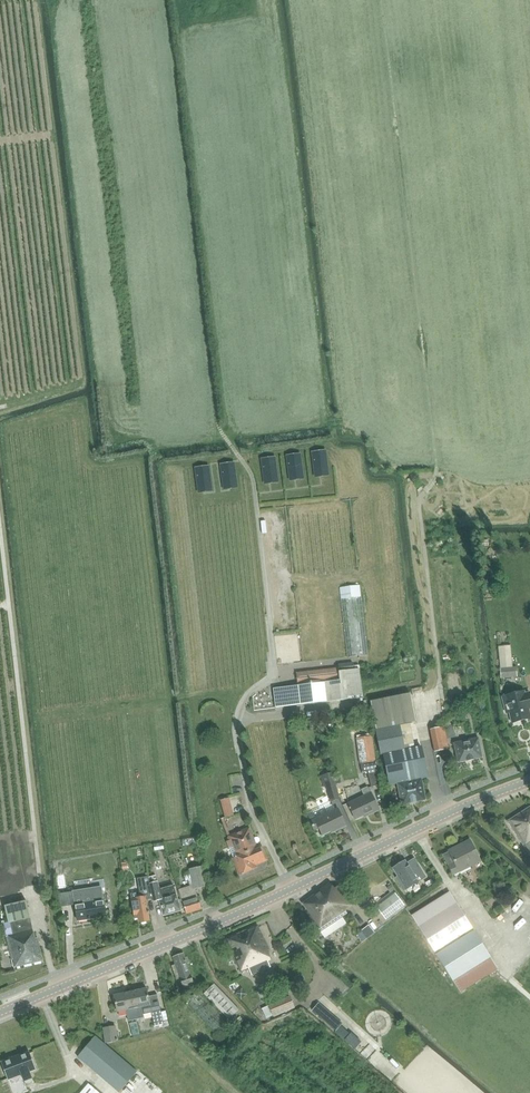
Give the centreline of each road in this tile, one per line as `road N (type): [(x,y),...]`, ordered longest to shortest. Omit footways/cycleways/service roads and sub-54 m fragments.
road 1 (tertiary): [(529,781),(0,1013)]

